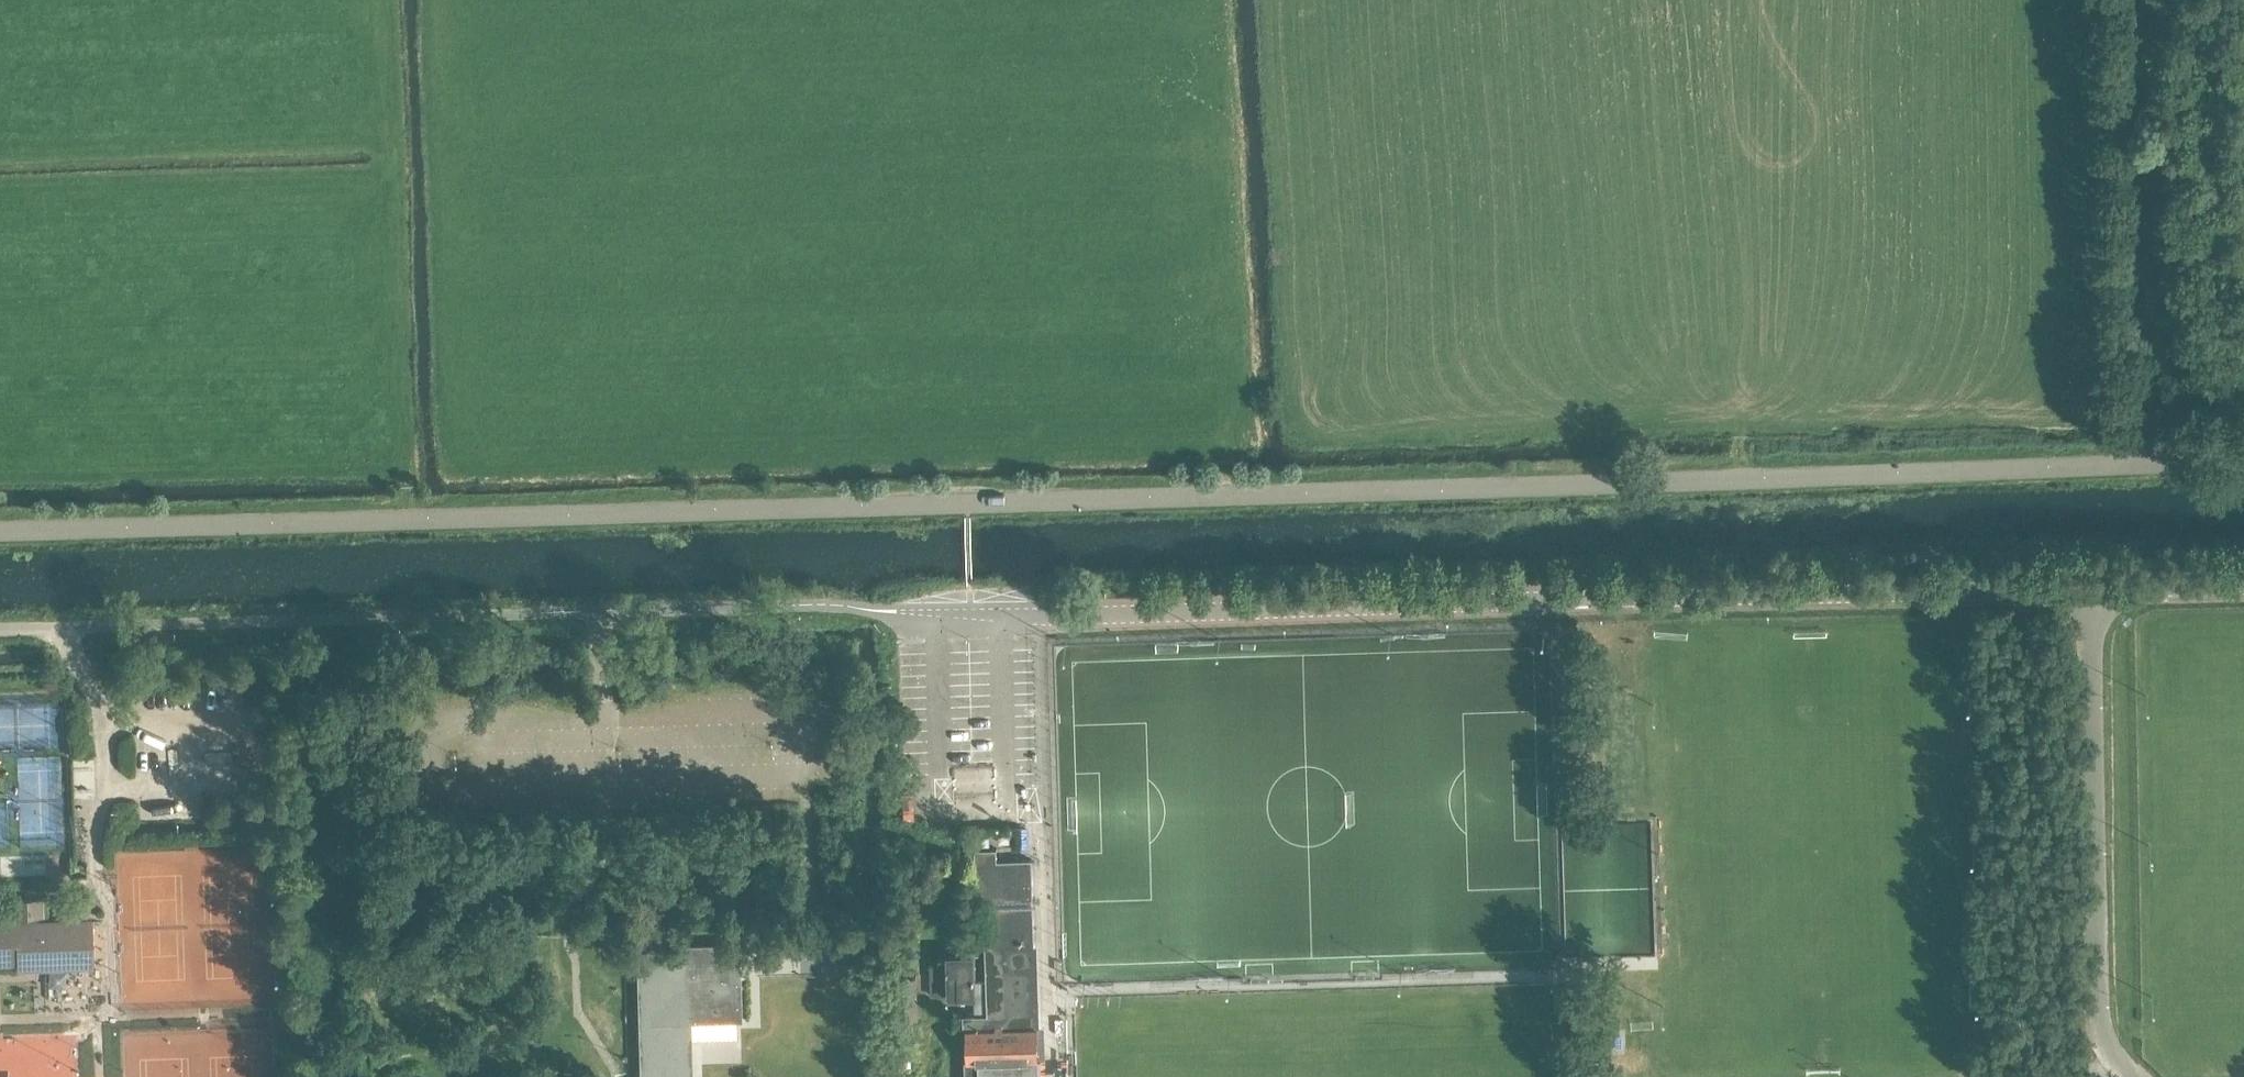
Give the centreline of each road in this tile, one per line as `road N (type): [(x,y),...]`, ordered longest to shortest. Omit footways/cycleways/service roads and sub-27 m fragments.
road 1 (residential): [(0,531),(2243,462)]
road 2 (unclassified): [(971,611),(2243,581)]
road 3 (track): [(2141,465),(2118,0)]
road 4 (unclassified): [(971,611),(846,602),(567,611)]
road 5 (unclassified): [(0,629),(387,617)]

